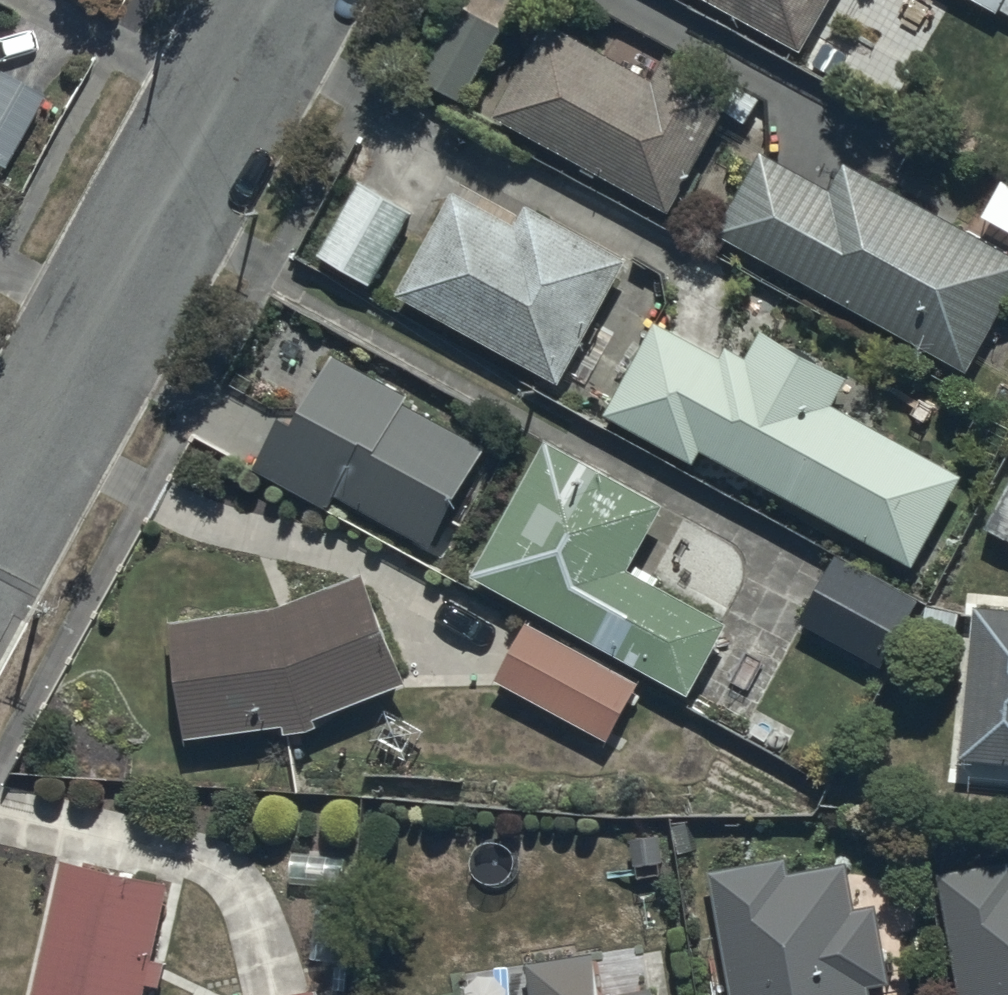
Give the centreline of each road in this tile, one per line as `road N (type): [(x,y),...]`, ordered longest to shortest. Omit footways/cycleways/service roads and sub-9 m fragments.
road 1 (residential): [(278,0),(0,504)]

